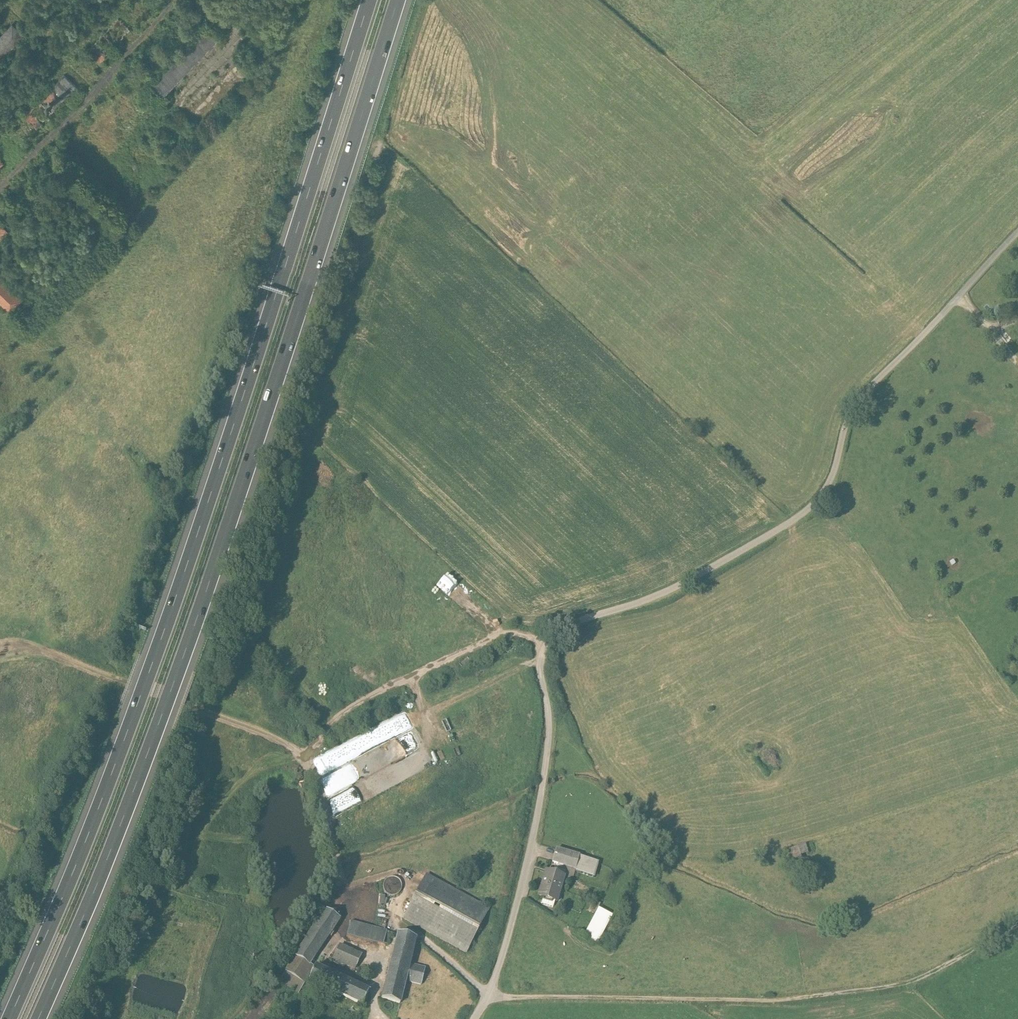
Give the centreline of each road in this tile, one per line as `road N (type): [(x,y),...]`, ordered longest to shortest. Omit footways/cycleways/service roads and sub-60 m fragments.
road 1 (motorway): [(369,0),(158,651),(8,1018)]
road 2 (motorway): [(37,1018),(158,726),(397,0)]
road 3 (unclassified): [(475,1018),(527,869),(548,738),(540,675),(546,645),(577,622),(673,590),(814,505),(856,404),(1017,232)]
road 4 (track): [(403,900),(399,925),(431,942),(489,996),(508,998),(836,994),(907,984),(1017,927)]
road 5 (track): [(48,652),(281,740),(303,759),(360,703),(497,640),(525,636),(546,645)]
road 6 (track): [(0,196),(180,0)]
road 7 (track): [(303,759),(339,869),(346,912),(340,934),(386,963)]
road 8 (track): [(201,0),(240,39),(178,107)]

